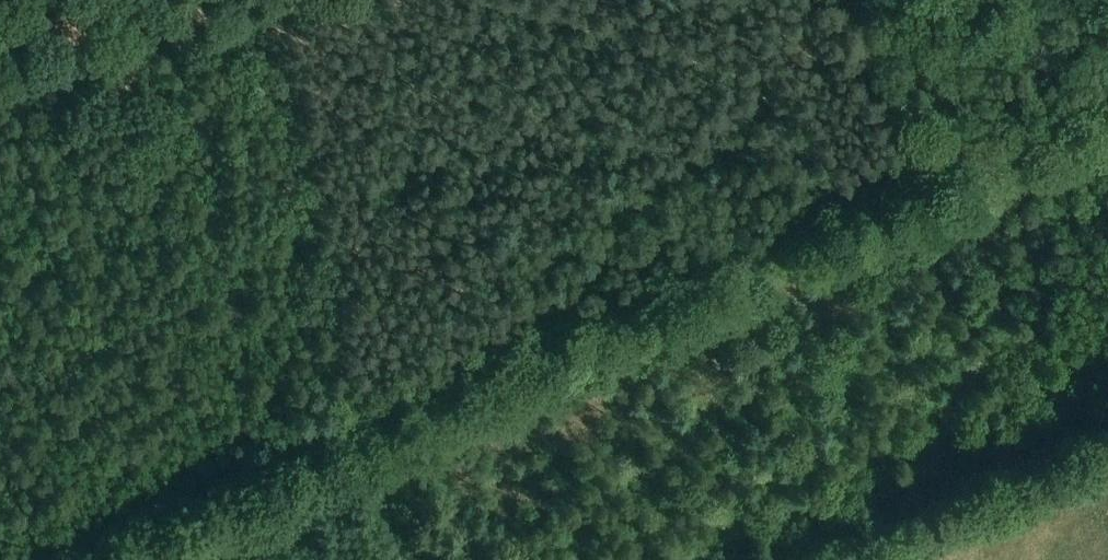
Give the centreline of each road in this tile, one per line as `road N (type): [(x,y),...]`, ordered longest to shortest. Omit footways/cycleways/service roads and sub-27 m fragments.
road 1 (track): [(808,234),(373,426)]
road 2 (track): [(373,426),(59,559)]
road 3 (track): [(1107,102),(808,234)]
road 4 (track): [(843,0),(926,180)]

